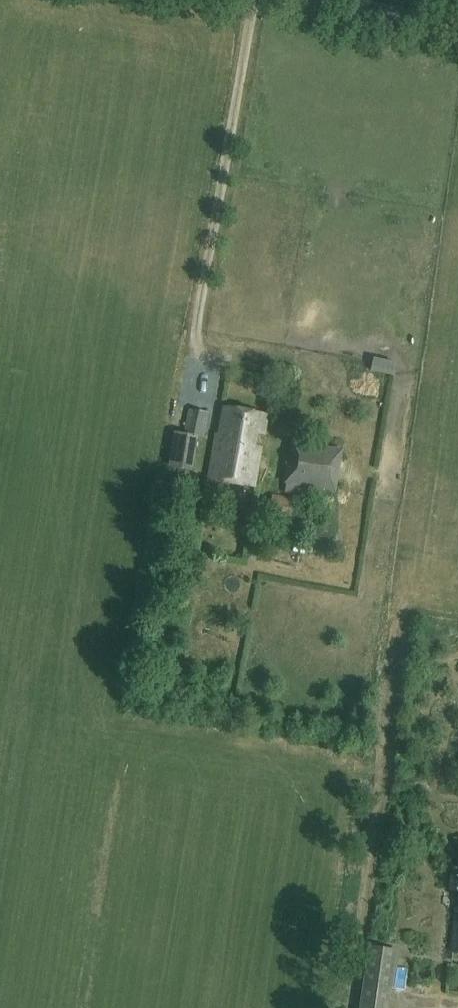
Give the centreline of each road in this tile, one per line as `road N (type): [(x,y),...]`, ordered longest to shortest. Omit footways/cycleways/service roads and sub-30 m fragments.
road 1 (unclassified): [(457,24),(332,0)]

